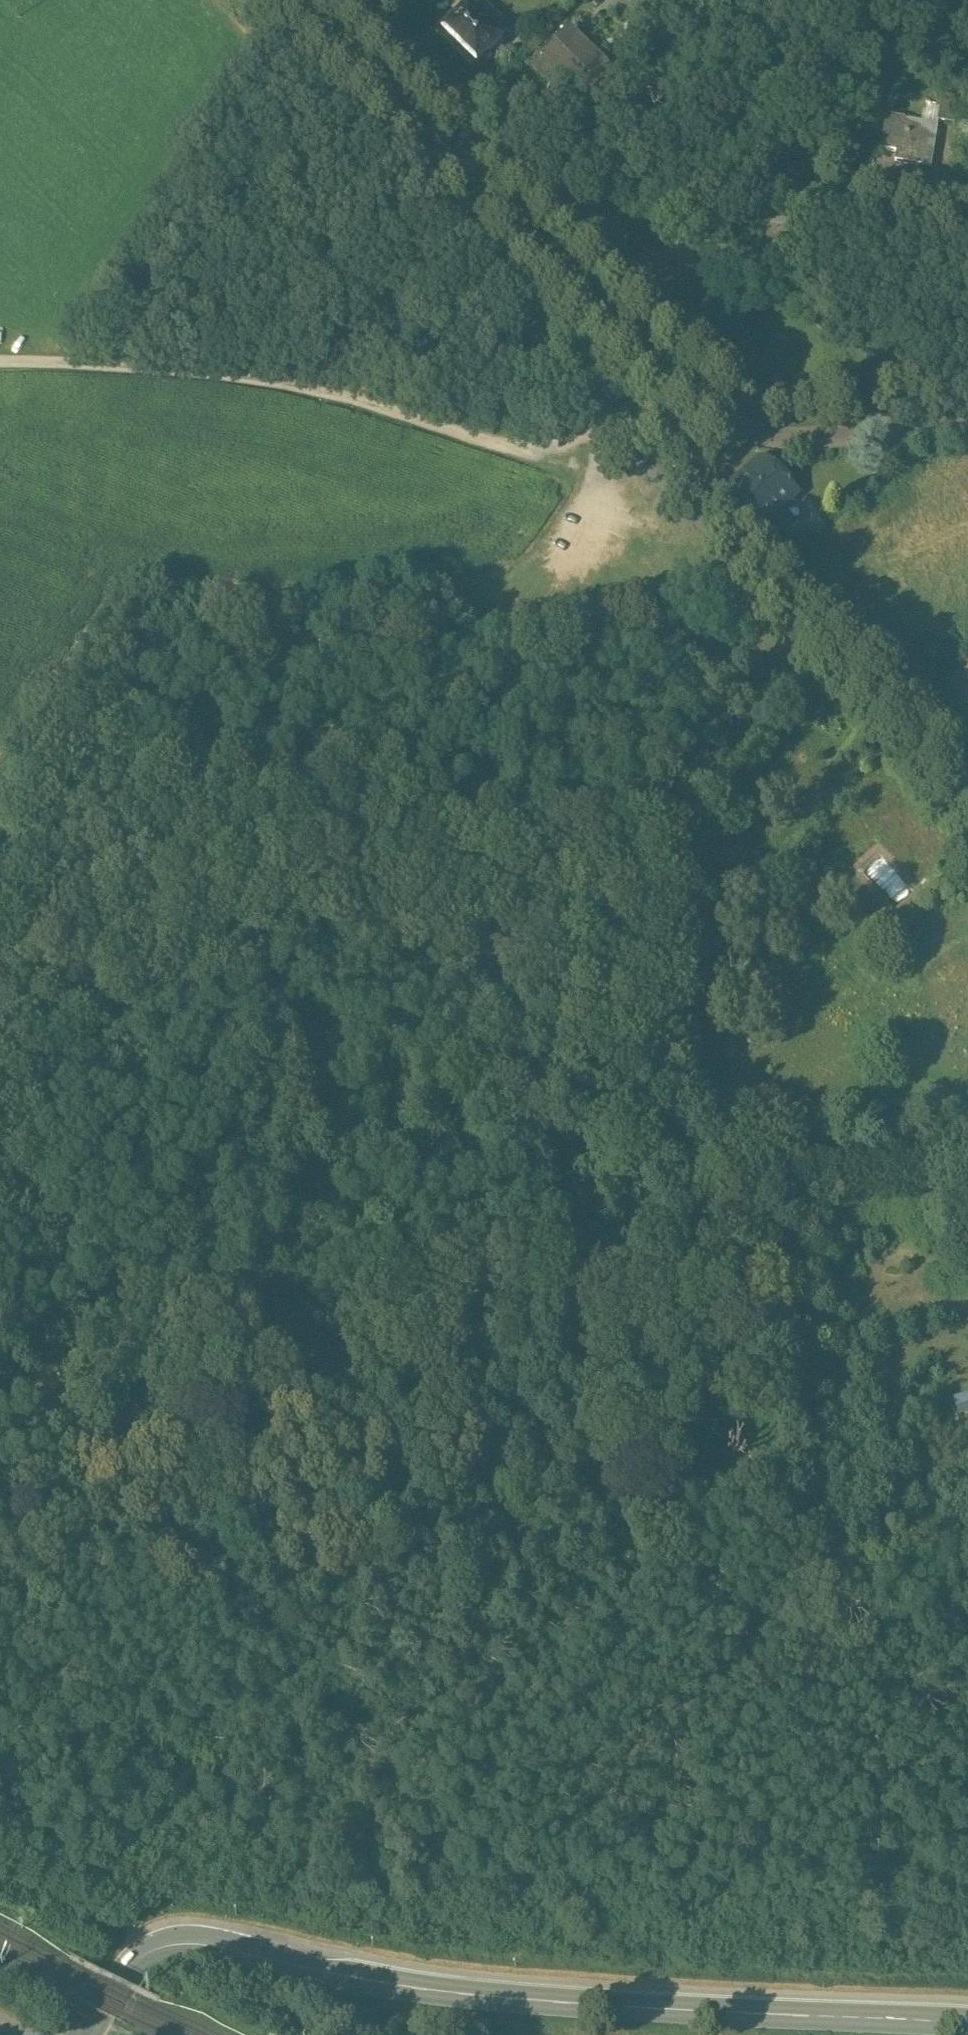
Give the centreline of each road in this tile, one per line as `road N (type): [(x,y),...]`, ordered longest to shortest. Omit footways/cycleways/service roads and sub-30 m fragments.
road 1 (primary): [(967,2024),(469,1999),(191,1949),(153,1955),(131,1970),(94,2034)]
road 2 (track): [(0,408),(48,406),(324,441),(530,505),(574,502),(607,481)]
road 3 (residential): [(475,253),(637,424),(716,484),(788,506),(967,487)]
road 4 (residential): [(560,0),(818,295)]
road 5 (residential): [(818,295),(441,216)]
road 6 (unclassified): [(475,253),(482,319),(639,519)]
road 7 (residential): [(271,48),(441,216)]
road 8 (residential): [(967,321),(818,295)]

